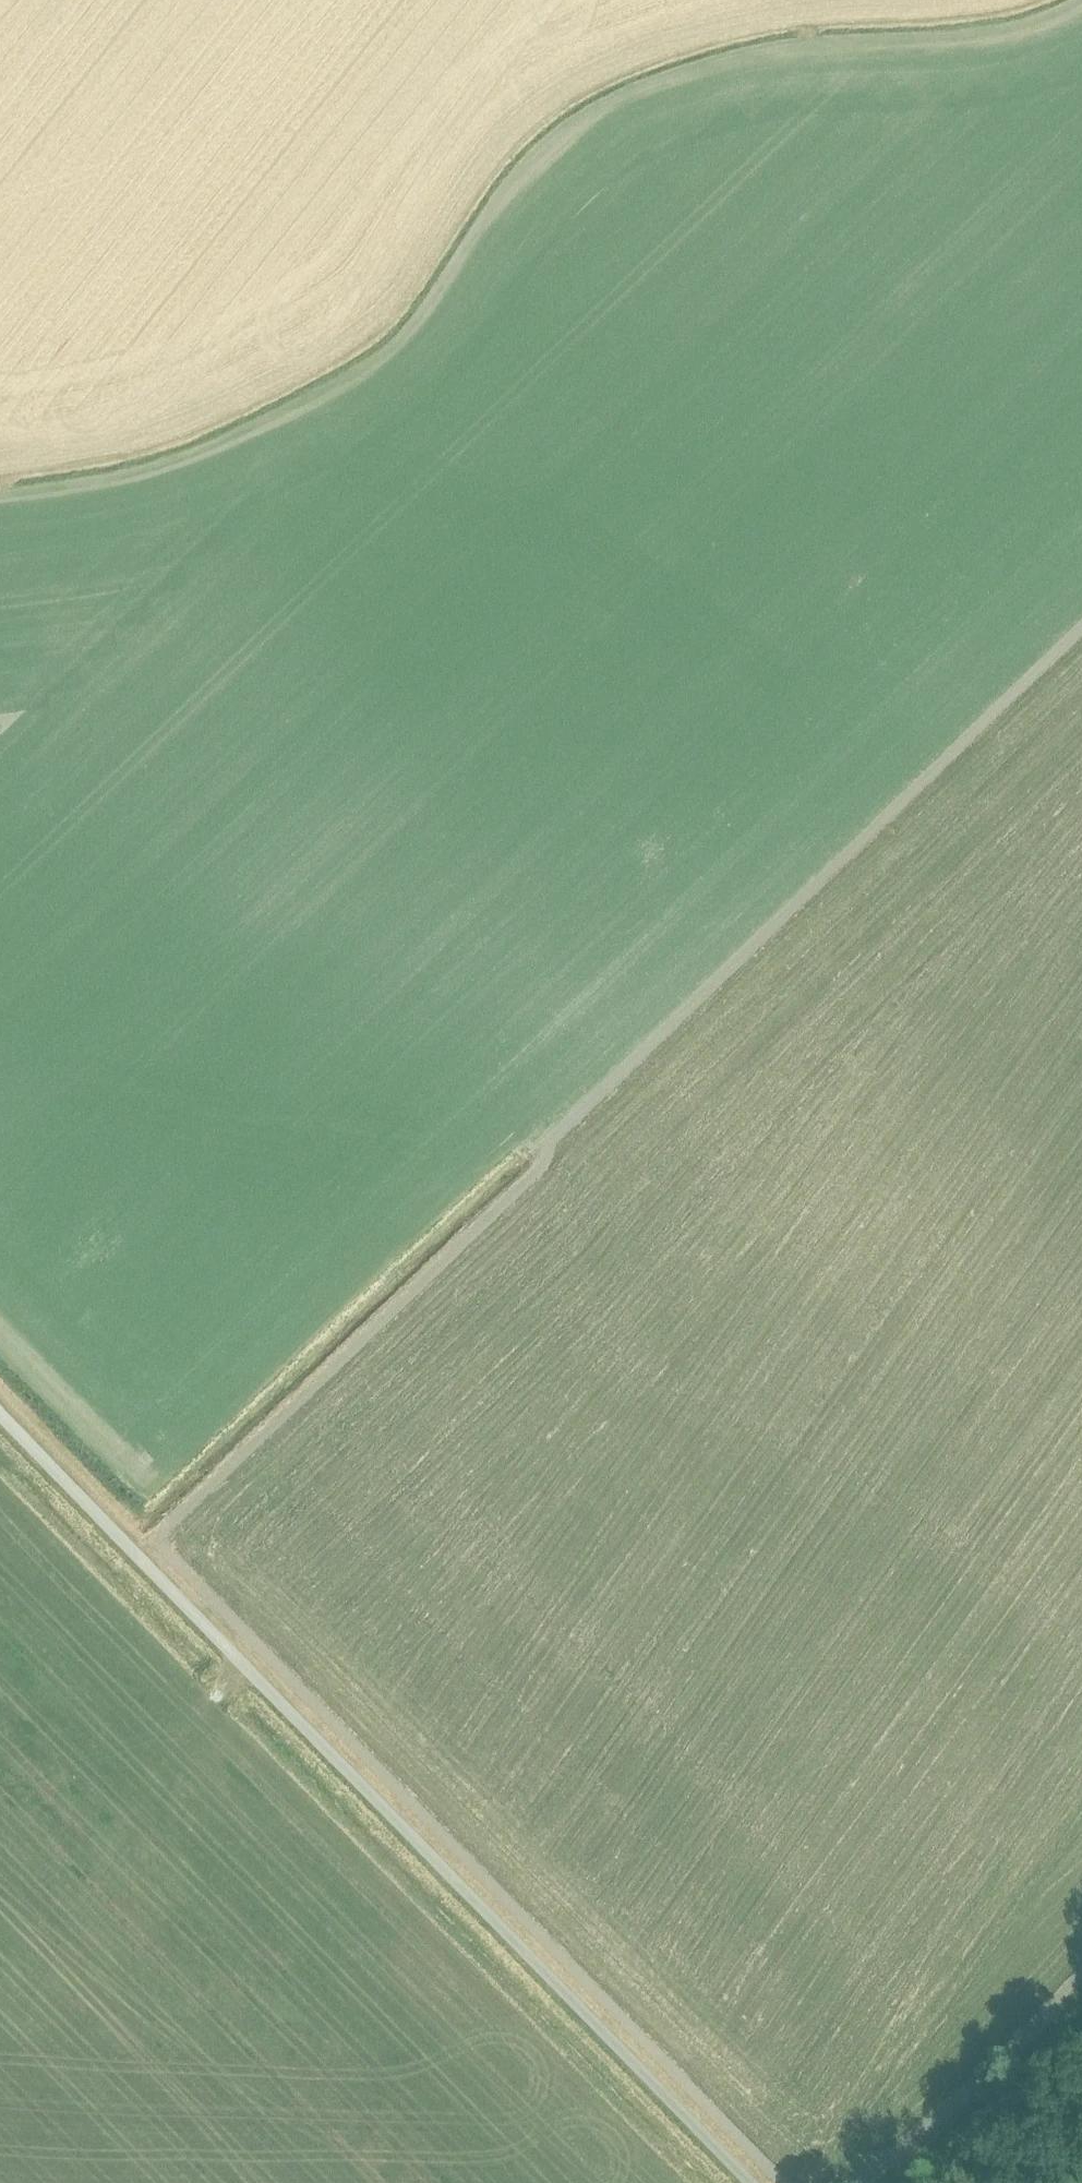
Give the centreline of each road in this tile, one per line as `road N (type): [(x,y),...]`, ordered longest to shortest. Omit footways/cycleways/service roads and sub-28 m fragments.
road 1 (unclassified): [(0,1413),(750,2182)]

